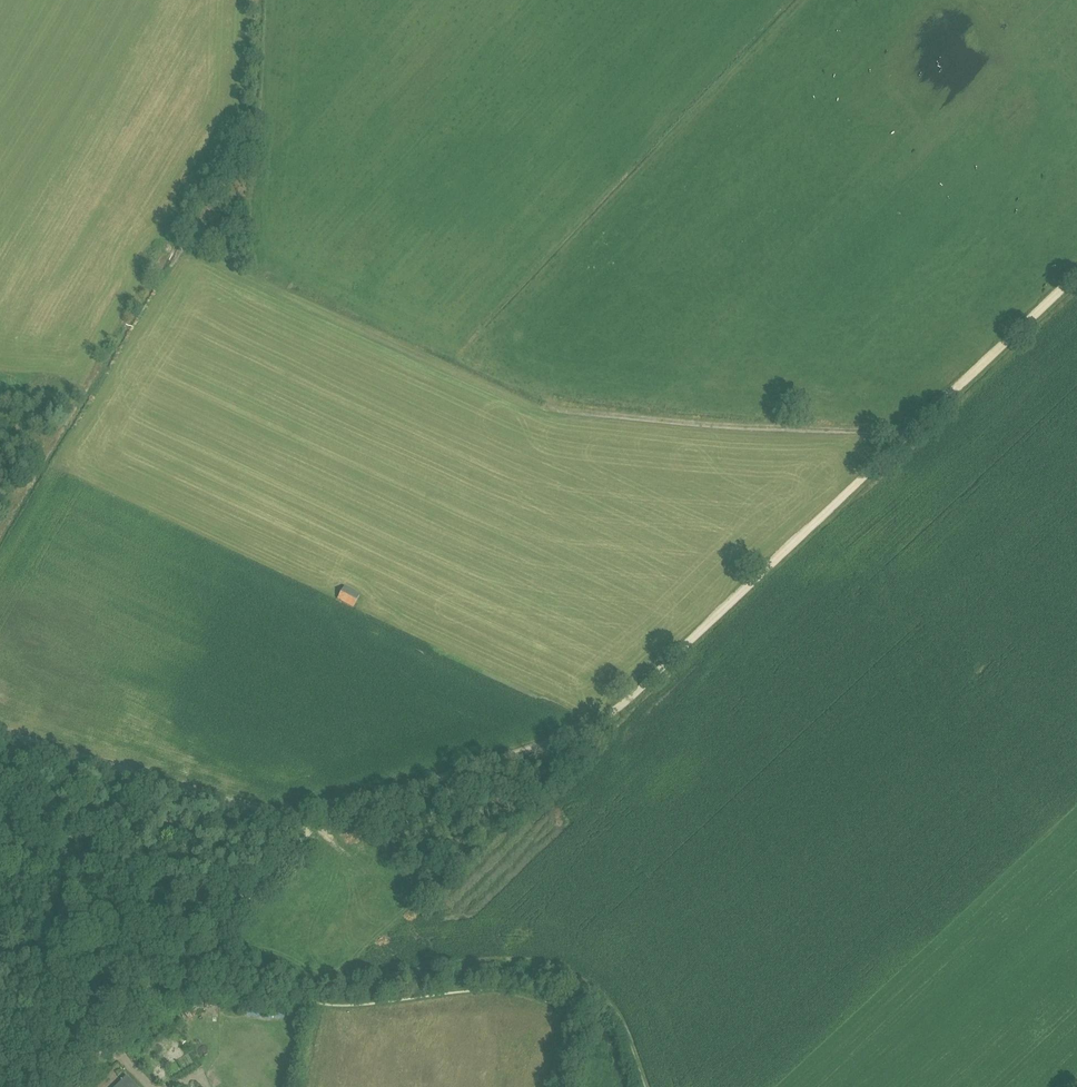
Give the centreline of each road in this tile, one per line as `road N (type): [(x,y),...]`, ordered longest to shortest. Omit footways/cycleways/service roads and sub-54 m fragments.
road 1 (unclassified): [(72,1086),(310,830),(0,732)]
road 2 (track): [(912,432),(573,411),(548,398)]
road 3 (track): [(72,408),(0,531)]

